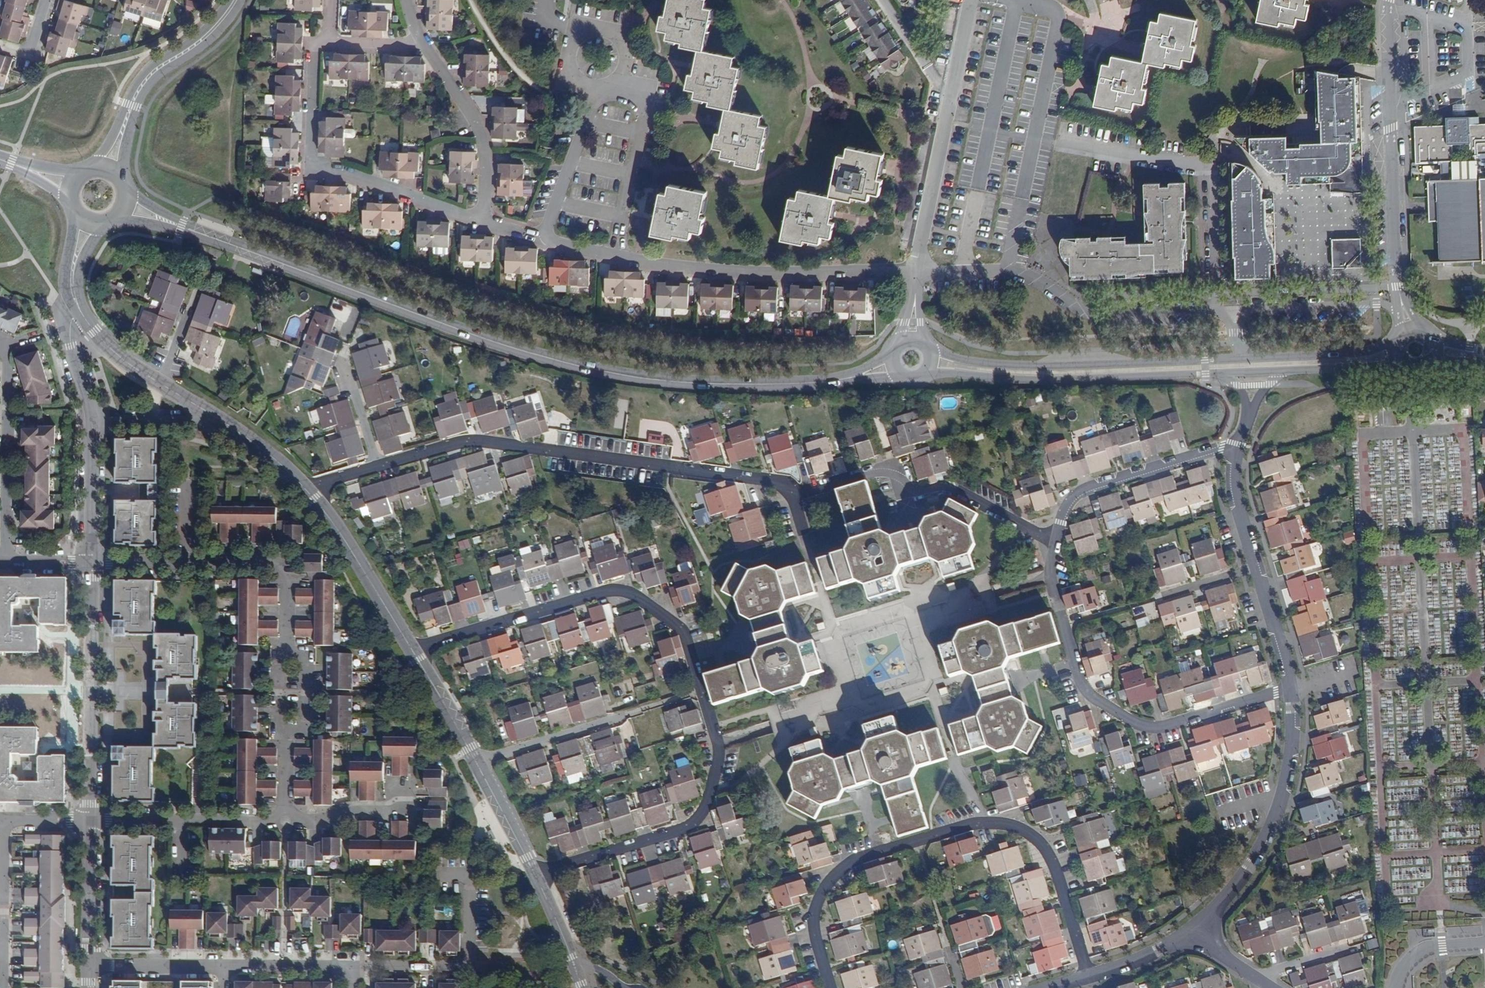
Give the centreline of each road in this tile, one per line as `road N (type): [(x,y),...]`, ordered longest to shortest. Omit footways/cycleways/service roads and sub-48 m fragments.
road 1 (tertiary): [(126,203),(462,331),(578,366),(690,383),(831,382)]
road 2 (residential): [(539,879),(683,830),(703,812),(719,748),(688,638),(639,595),(612,589),(413,651)]
road 3 (residential): [(1086,977),(1048,850),(1014,825),(985,822),(856,857),(838,872),(817,908),(816,927),(833,987)]
road 4 (residential): [(87,564),(288,566),(285,822)]
road 5 (residential): [(793,496),(772,482),(493,443),(456,443),(377,466)]
road 6 (residential): [(917,271),(646,262),(541,238)]
road 7 (residential): [(1056,542),(1052,574),(1084,686),(1130,720),(1160,727),(1293,689)]
road 8 (residential): [(1236,335),(1217,310),(1106,316),(1021,272),(917,271)]
road 9 (residential): [(483,219),(345,171),(311,167),(315,42),(329,42)]
road 10 (tertiary): [(1247,358),(1031,367),(971,362),(930,349)]
road 11 (residential): [(1056,542),(960,489),(906,496),(899,474),(885,469),(793,496)]
road 12 (tertiary): [(928,373),(1222,372)]
road 13 (unclassified): [(1389,0),(1399,287)]
road 14 (residential): [(1293,689),(1288,774),(1271,826),(1225,898),(1189,930)]
road 15 (residential): [(80,311),(68,325),(89,414),(87,564)]
road 16 (residential): [(87,564),(86,821)]
road 17 (residential): [(1237,445),(1078,493),(1056,542)]
road 18 (residential): [(352,964),(472,966),(470,867)]
road 19 (residential): [(235,0),(206,36),(142,83),(109,167)]
road 20 (residential): [(7,363),(3,563)]
road 21 (residential): [(86,821),(285,822)]
road 22 (residential): [(306,489),(413,651)]
road 23 (residential): [(483,219),(482,135),(426,45)]
road 24 (residential): [(600,88),(625,72),(629,54),(614,30),(597,25),(569,46),(574,77),(595,87)]
road 25 (residential): [(158,384),(239,433),(306,489)]
road 26 (residential): [(1236,335),(1250,310),(1399,304)]
road 27 (residential): [(595,87),(541,238)]
road 28 (residential): [(629,714),(478,764)]
road 29 (tertiary): [(1392,344),(1247,358)]
road 30 (residential): [(86,821),(85,964)]
road 31 (residential): [(85,964),(223,964)]
road 32 (residential): [(413,651),(478,764)]
road 33 (residential): [(478,764),(539,879)]
road 34 (residential): [(1256,565),(1293,689)]
road 35 (residential): [(223,964),(352,964)]
road 36 (residential): [(377,466),(342,363),(348,344)]
road 37 (residential): [(285,822),(410,814)]
road 38 (residential): [(1237,445),(1234,486),(1256,565)]
road 39 (residential): [(883,0),(949,102)]
road 40 (tertiary): [(1280,370),(1400,369)]

